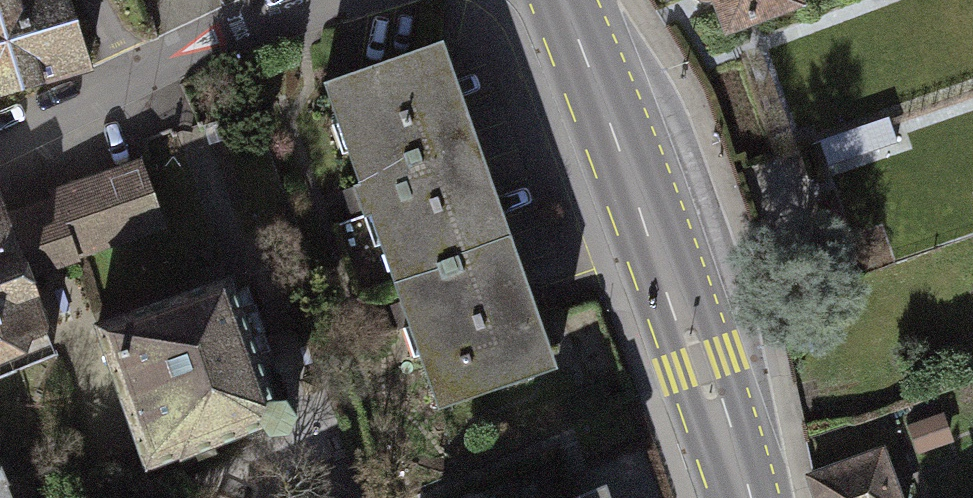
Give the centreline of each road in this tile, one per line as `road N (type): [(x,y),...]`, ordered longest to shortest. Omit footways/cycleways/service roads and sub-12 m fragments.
road 1 (primary): [(742,497),(561,0)]
road 2 (residential): [(323,0),(262,17),(0,137)]

